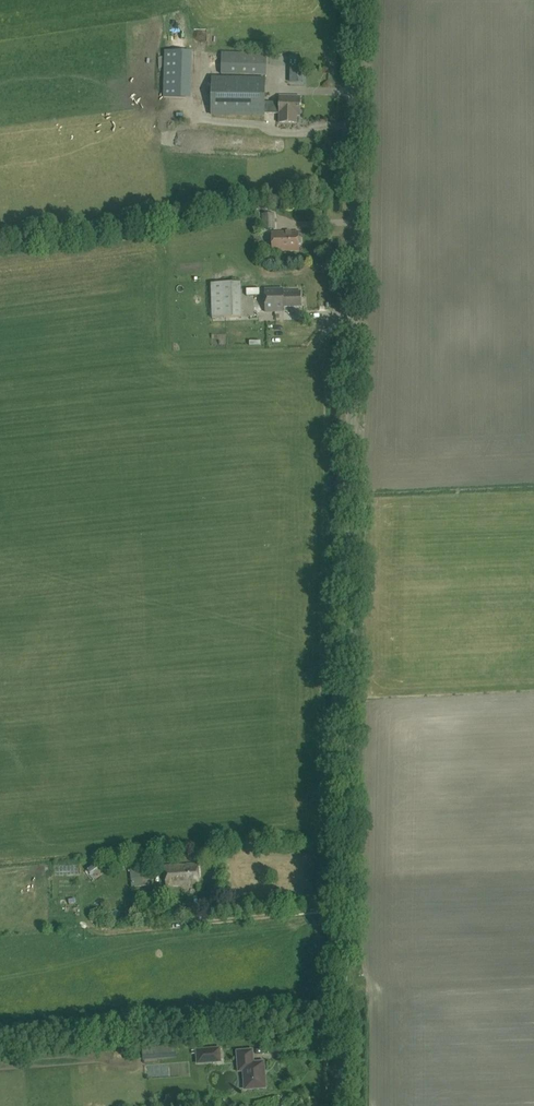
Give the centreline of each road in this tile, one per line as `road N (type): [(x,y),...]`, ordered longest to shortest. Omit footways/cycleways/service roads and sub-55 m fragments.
road 1 (unclassified): [(342,1105),(357,0)]

